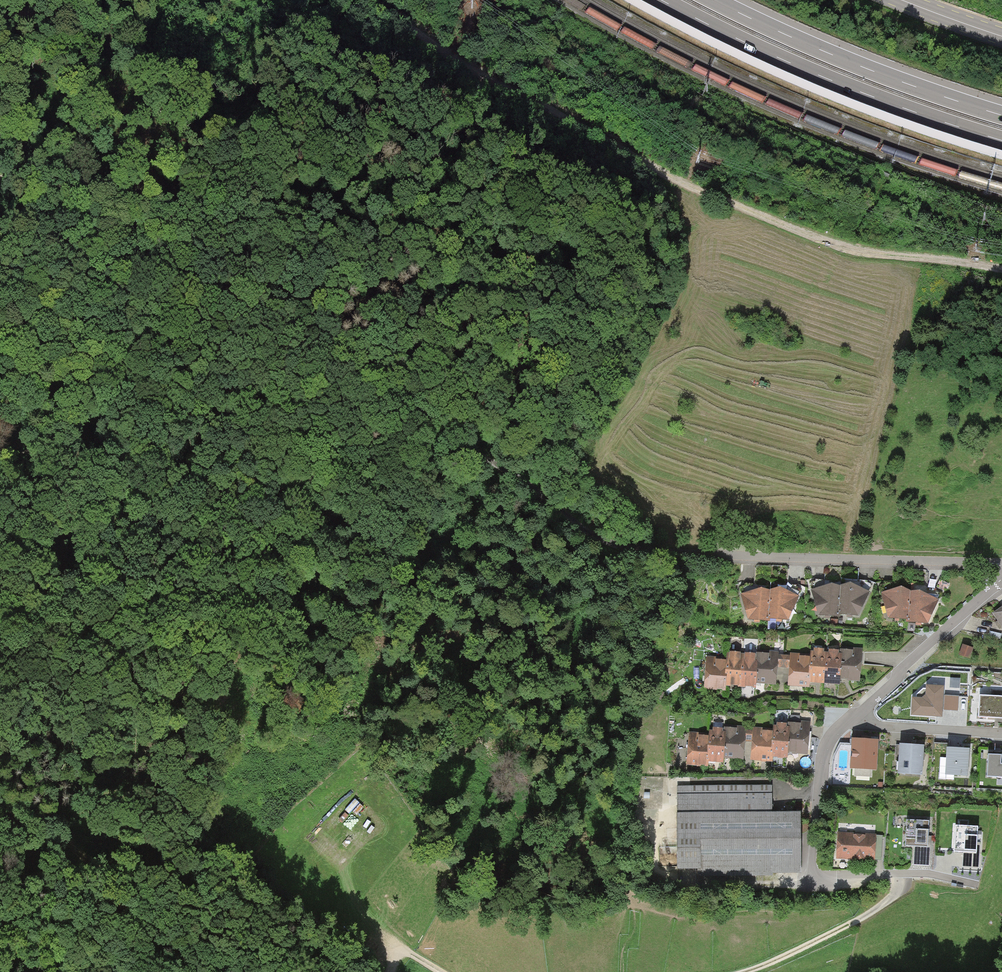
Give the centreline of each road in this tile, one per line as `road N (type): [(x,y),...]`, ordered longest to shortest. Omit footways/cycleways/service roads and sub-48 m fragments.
road 1 (track): [(0,177),(74,180),(249,270),(356,347),(427,423),(515,474),(605,544),(731,555)]
road 2 (track): [(1001,270),(846,248),(709,200),(432,47),(374,0)]
road 3 (motorway): [(661,0),(802,68),(1001,141)]
road 4 (residential): [(853,714),(827,744),(811,875),(929,874),(978,884)]
road 5 (motorway): [(1001,115),(866,68),(714,0)]
road 6 (residential): [(1001,566),(731,555)]
road 7 (residential): [(1001,582),(853,714)]
road 8 (track): [(747,971),(889,901),(899,873)]
road 9 (track): [(0,810),(50,829),(103,871),(142,889)]
road 10 (track): [(354,839),(381,921),(404,953),(435,971)]
road 11 (residential): [(853,714),(873,725),(1001,733)]
road 12 (track): [(765,964),(801,966),(903,937)]
road 13 (track): [(2,810),(132,805)]

